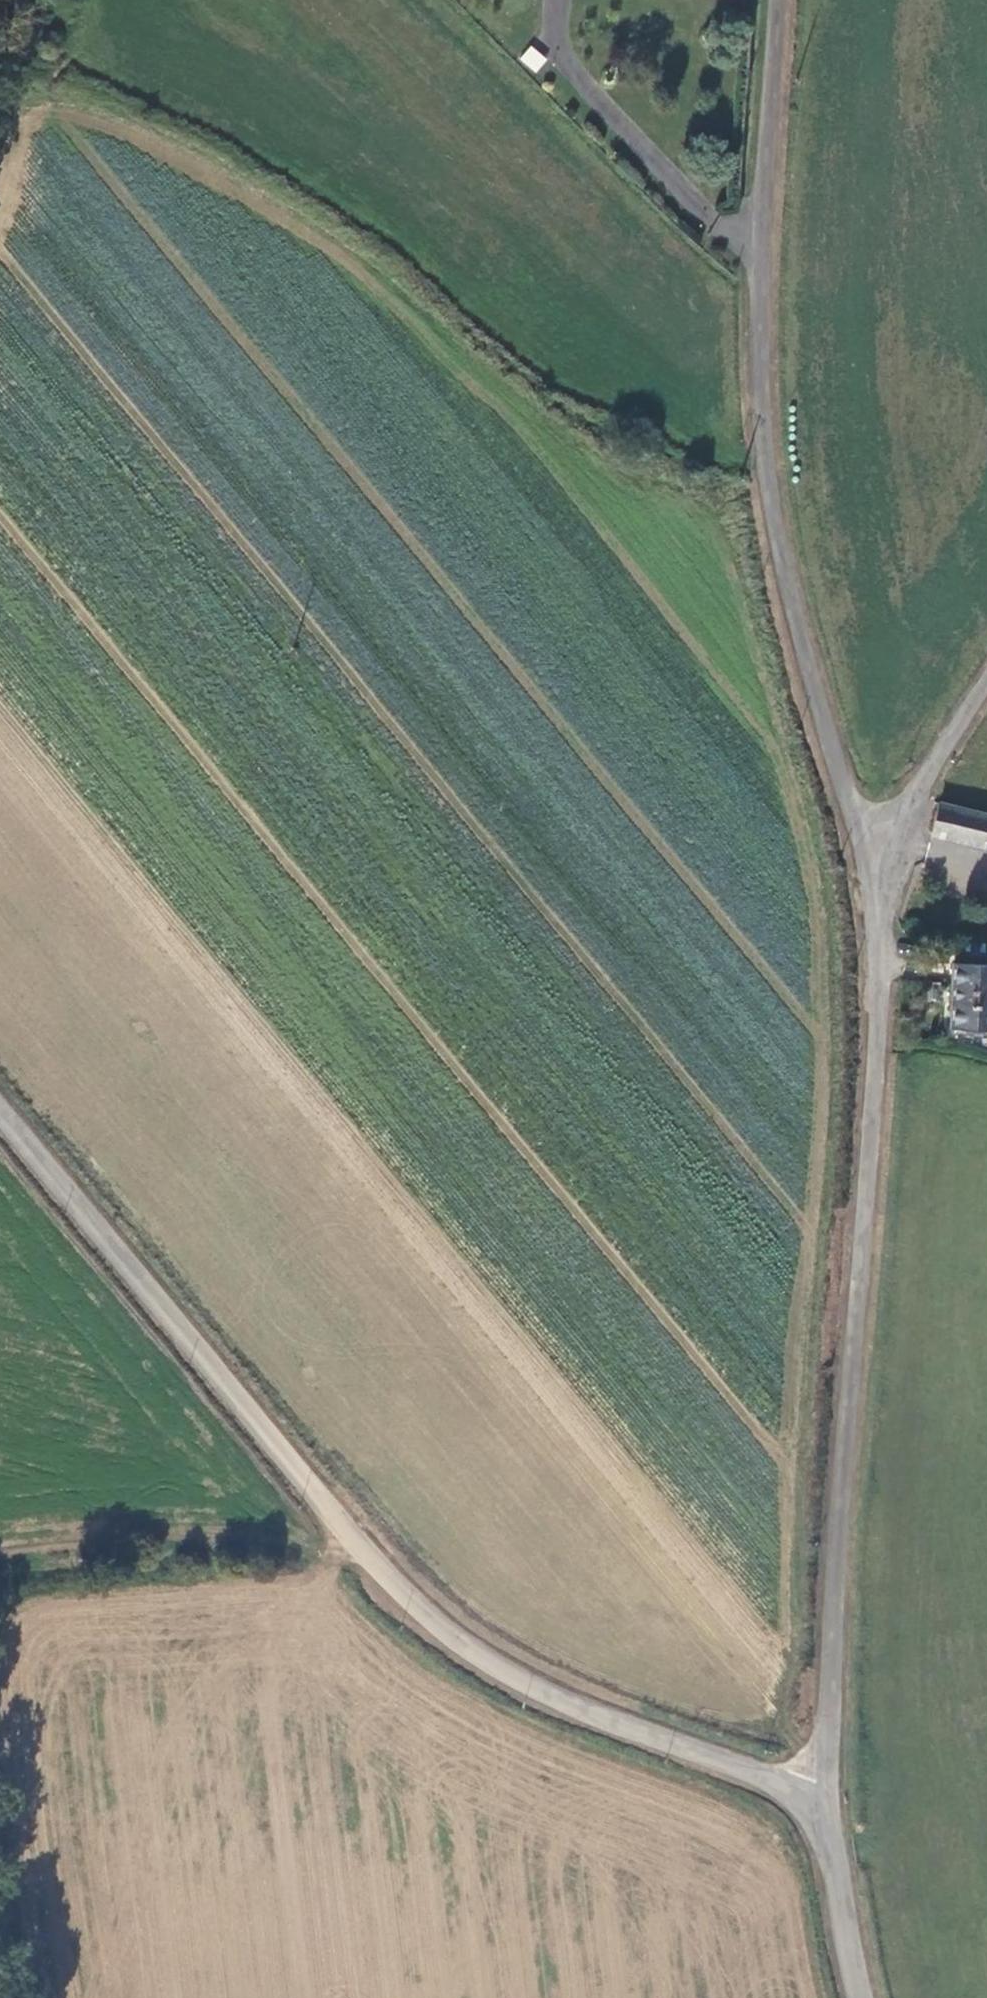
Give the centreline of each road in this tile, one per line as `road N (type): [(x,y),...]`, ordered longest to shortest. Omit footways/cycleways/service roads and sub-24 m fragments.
road 1 (tertiary): [(806,1798),(766,1774),(534,1690),(427,1615),(362,1552),(0,1114)]
road 2 (unclassified): [(880,856),(827,1756),(806,1798)]
road 3 (unclassified): [(778,0),(759,300),(767,475),(800,635),(856,829),(880,856)]
road 4 (tertiary): [(858,1997),(824,1833),(806,1798)]
road 5 (unclassified): [(880,856),(986,680)]

